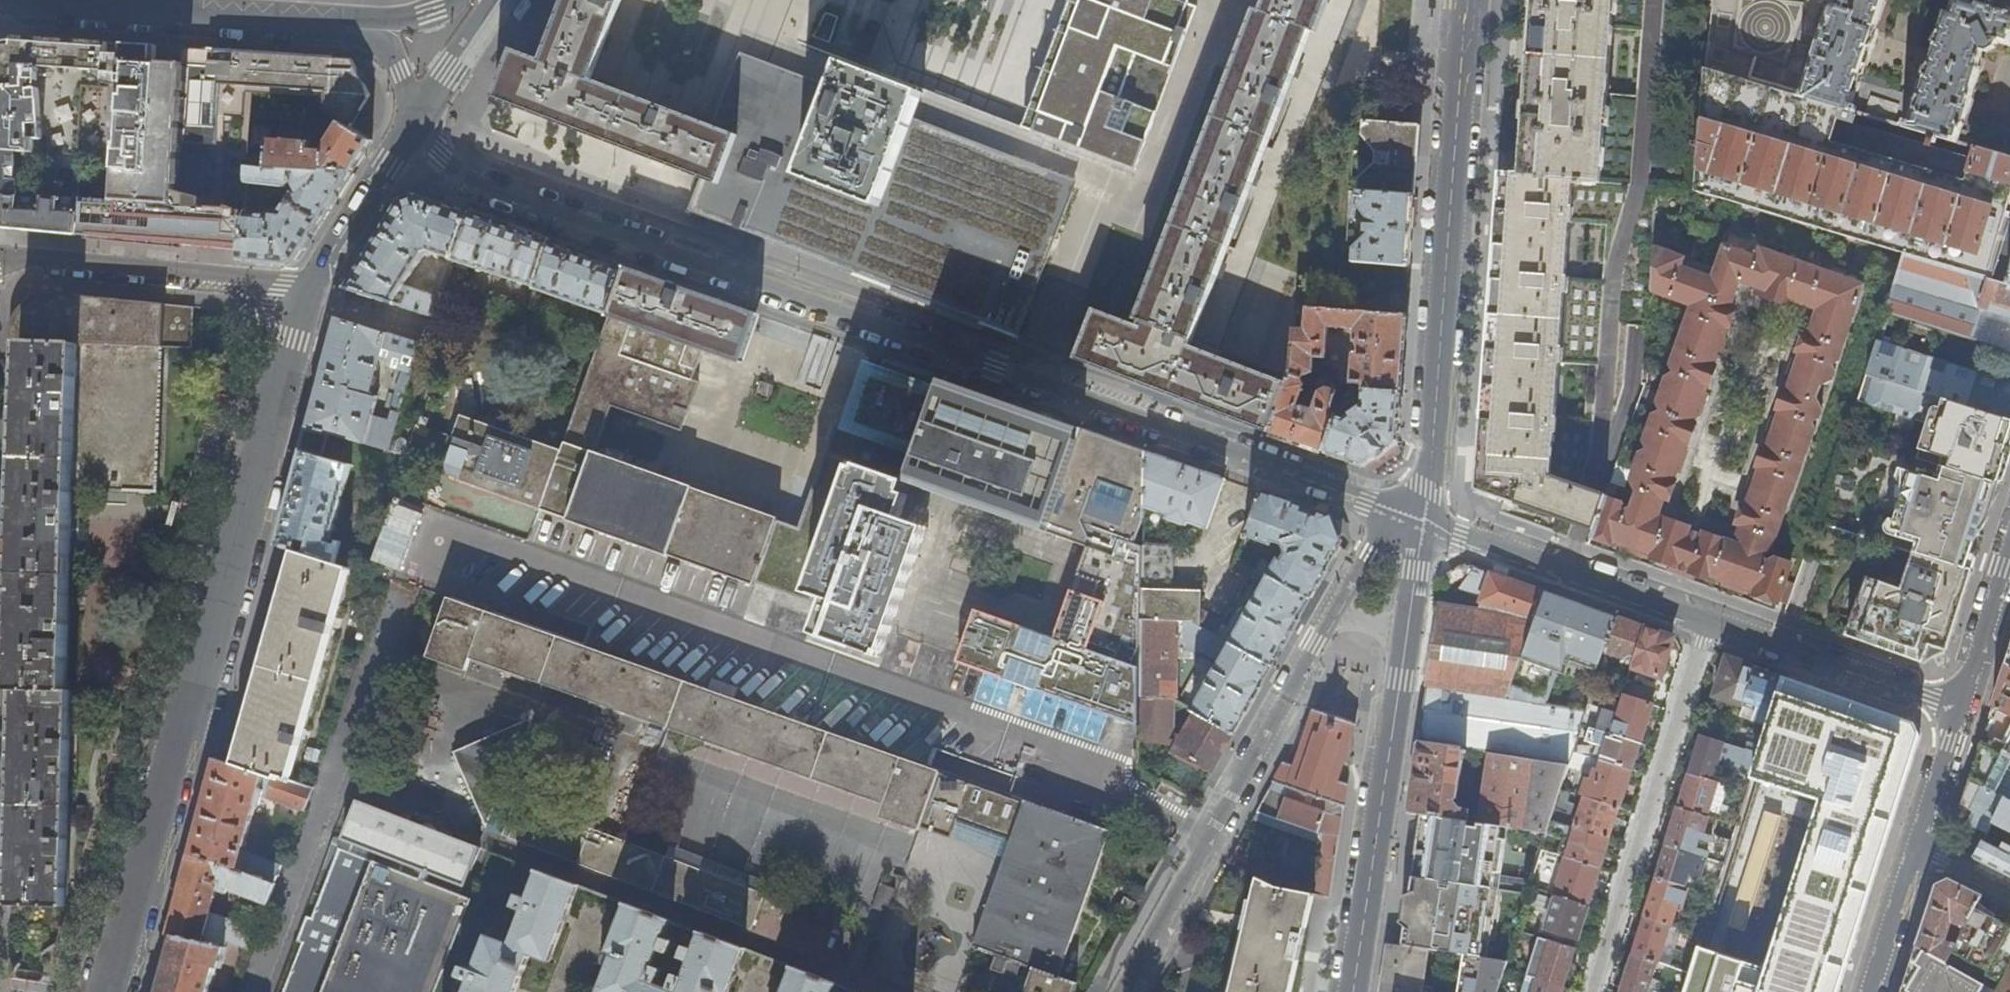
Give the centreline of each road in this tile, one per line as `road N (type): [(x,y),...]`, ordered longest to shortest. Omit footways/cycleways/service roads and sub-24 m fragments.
road 1 (residential): [(1424,520),(468,178),(412,129)]
road 2 (tertiary): [(106,991),(316,287)]
road 3 (residential): [(1963,708),(1424,520)]
road 4 (residential): [(1424,520),(1381,540),(1370,554),(1127,991)]
road 5 (residential): [(1468,0),(1424,520)]
road 6 (residential): [(1354,991),(1424,520)]
road 7 (tertiary): [(376,29),(0,0)]
road 8 (residential): [(0,258),(316,287)]
road 9 (tertiary): [(316,287),(412,129)]
road 10 (residential): [(2009,558),(1963,708)]
road 11 (tertiary): [(412,129),(494,0)]
road 12 (residential): [(1919,846),(1871,991)]
road 13 (residential): [(1963,708),(1919,846)]

